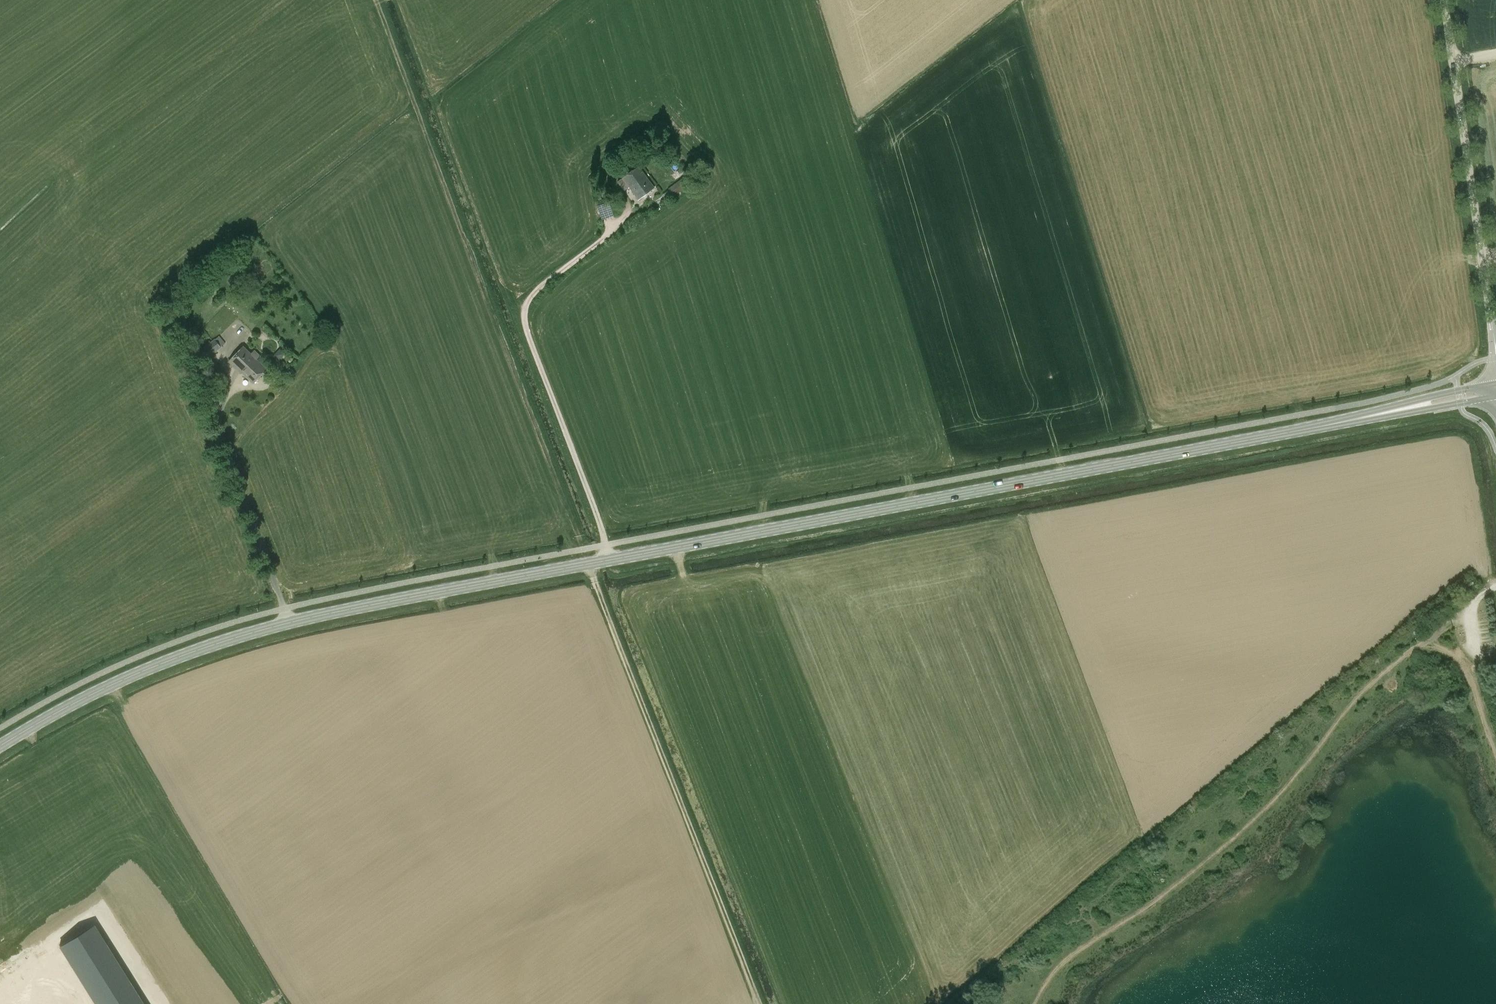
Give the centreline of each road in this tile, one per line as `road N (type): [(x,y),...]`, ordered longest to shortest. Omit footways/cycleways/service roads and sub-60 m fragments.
road 1 (secondary): [(0,747),(127,677),(320,615),(1495,391)]
road 2 (track): [(588,548),(379,0)]
road 3 (unclassified): [(1495,354),(1444,0)]

